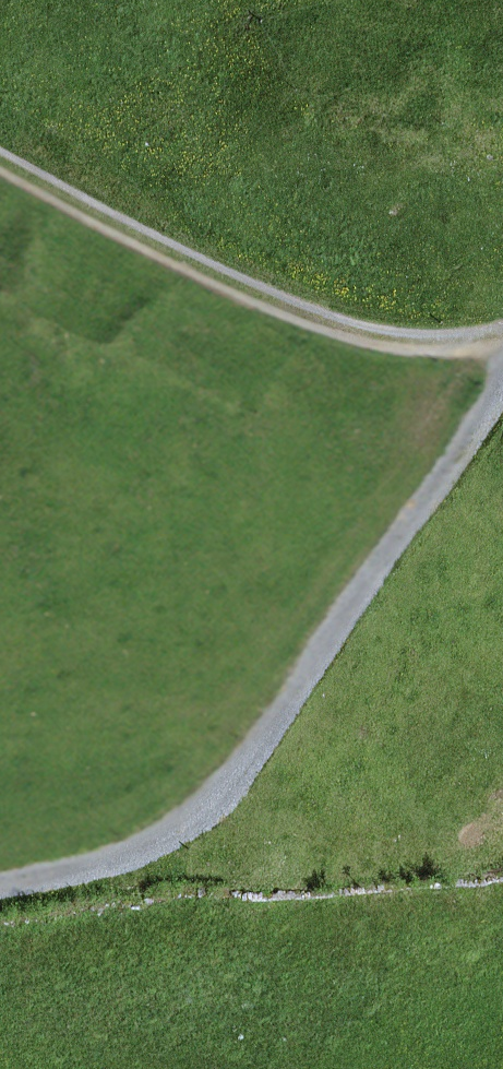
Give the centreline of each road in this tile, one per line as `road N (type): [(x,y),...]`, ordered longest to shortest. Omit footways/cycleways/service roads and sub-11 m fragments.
road 1 (track): [(0,157),(322,316),(424,338),(502,328)]
road 2 (track): [(502,394),(456,466),(258,679)]
road 3 (track): [(258,679),(161,703),(0,718)]

